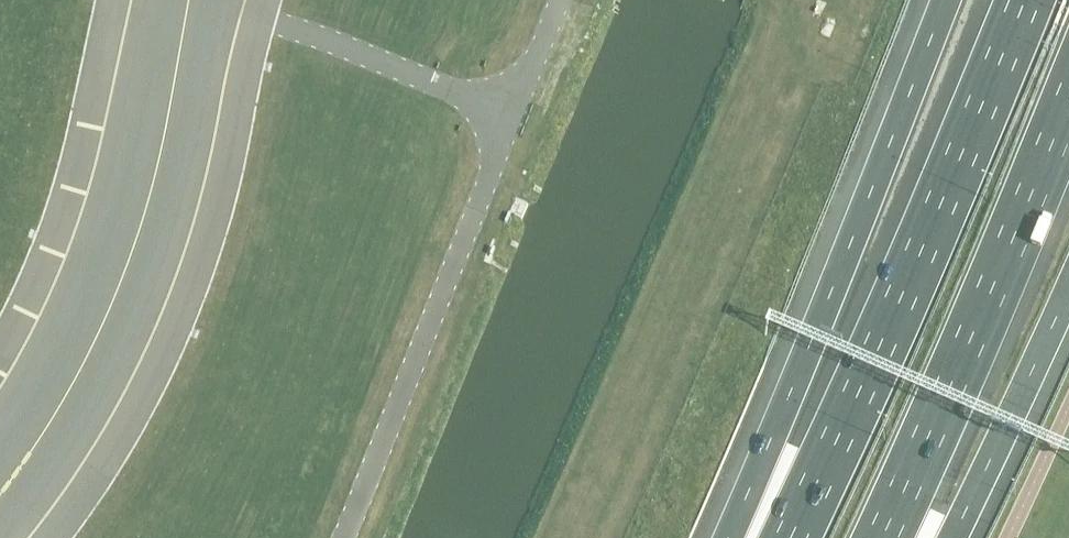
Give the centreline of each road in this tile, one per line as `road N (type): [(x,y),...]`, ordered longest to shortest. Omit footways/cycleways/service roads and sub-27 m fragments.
road 1 (motorway): [(1026,0),(900,301),(789,537)]
road 2 (motorway): [(946,0),(728,537)]
road 3 (motorway): [(882,537),(1068,107)]
road 4 (motorway): [(953,537),(1068,289)]

